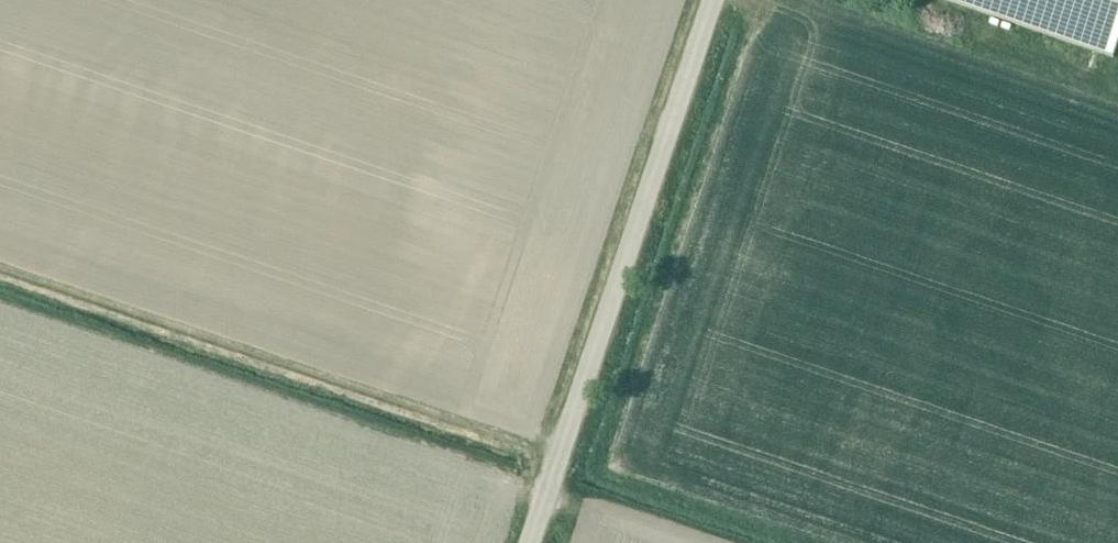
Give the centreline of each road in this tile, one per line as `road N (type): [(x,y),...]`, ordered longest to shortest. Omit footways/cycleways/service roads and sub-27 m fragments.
road 1 (tertiary): [(531,542),(714,0)]

